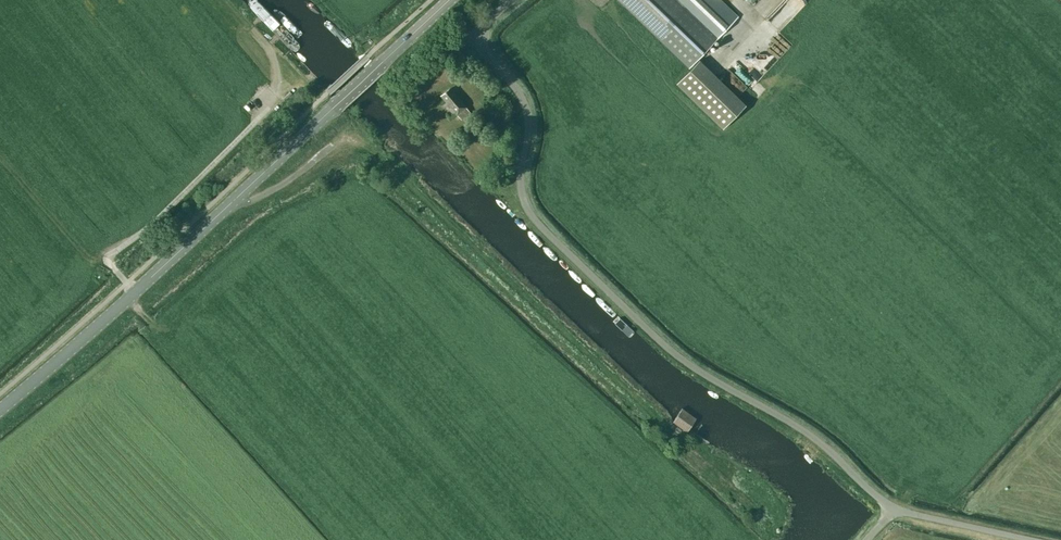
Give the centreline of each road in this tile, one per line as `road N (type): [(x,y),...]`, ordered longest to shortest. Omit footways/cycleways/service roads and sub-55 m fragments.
road 1 (unclassified): [(891,510),(813,436),(671,352),(527,209),(523,95),(480,31),(512,0)]
road 2 (tertiary): [(0,411),(447,0)]
road 3 (track): [(134,293),(107,261),(274,95),(271,53),(251,31)]
road 4 (unclassified): [(1035,539),(891,510)]

